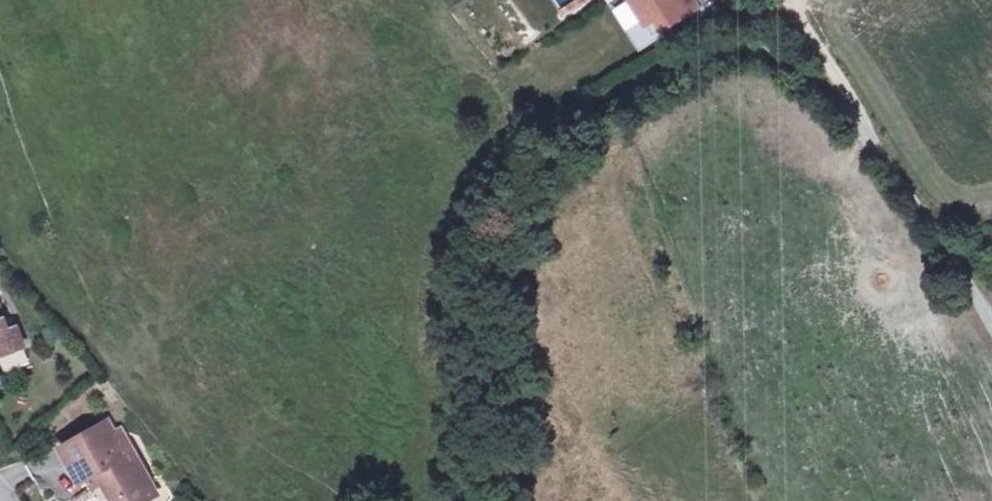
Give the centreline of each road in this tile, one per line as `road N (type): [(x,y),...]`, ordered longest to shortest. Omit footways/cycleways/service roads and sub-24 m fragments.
road 1 (track): [(991,326),(856,112)]
road 2 (track): [(856,112),(791,0)]

